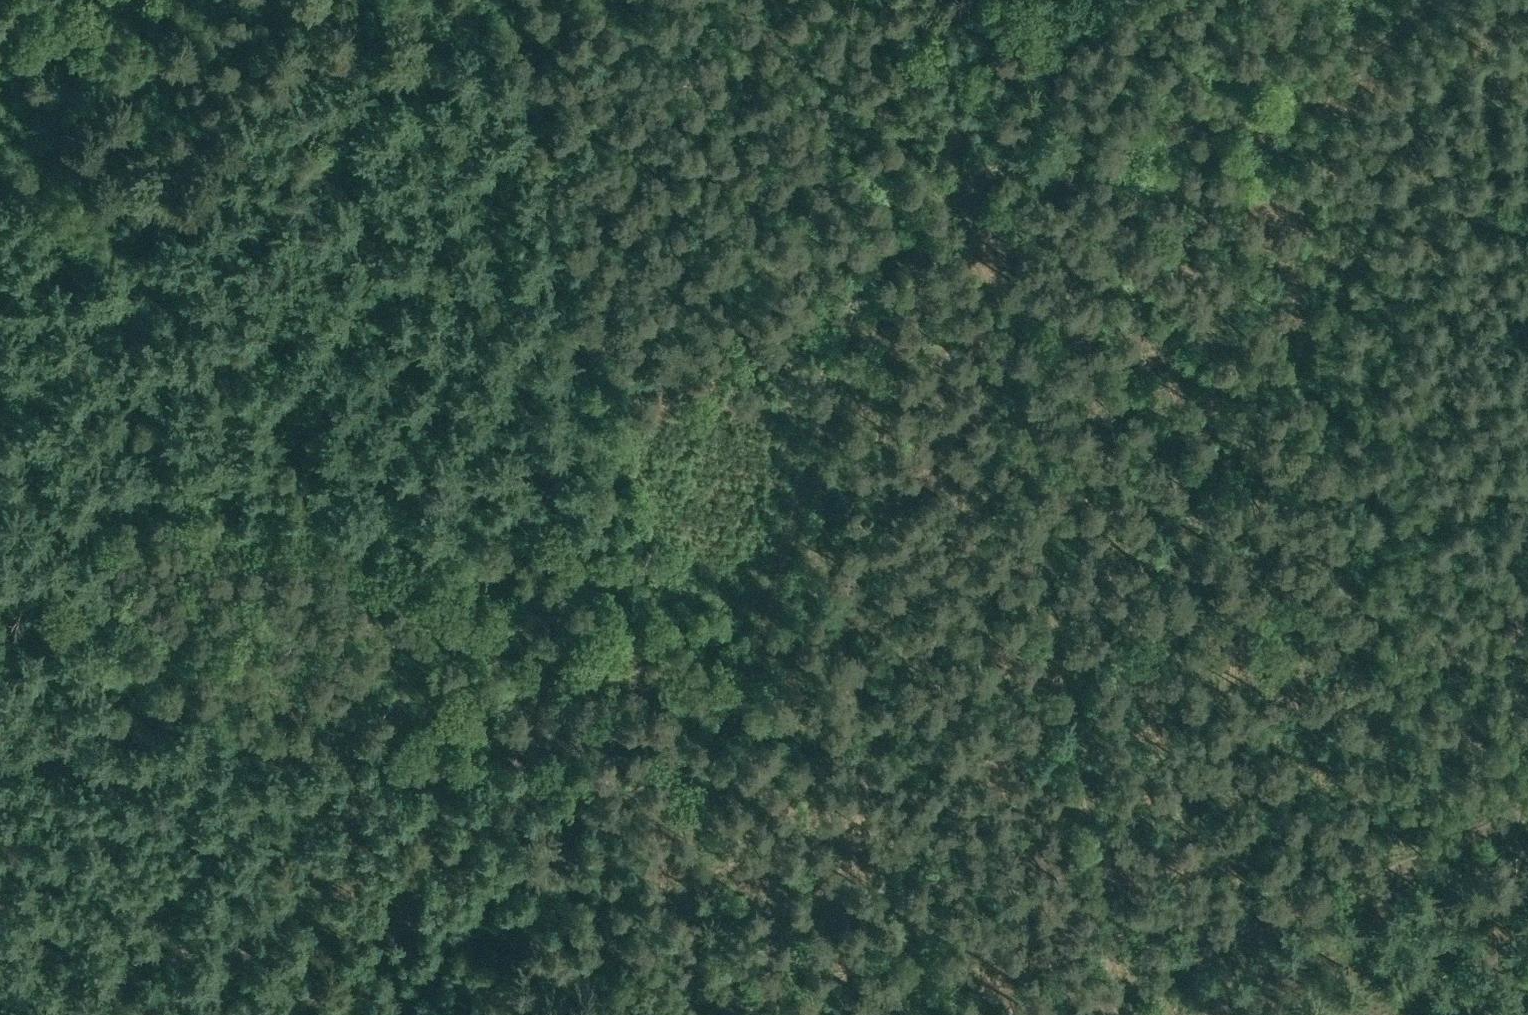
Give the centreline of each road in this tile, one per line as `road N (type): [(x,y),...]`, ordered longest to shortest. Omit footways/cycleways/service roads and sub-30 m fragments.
road 1 (track): [(1433,0),(1338,75),(1201,126),(1019,169),(938,216),(892,260),(850,320),(737,718),(680,768),(526,862),(394,1014)]
road 2 (track): [(1094,997),(1527,808)]

